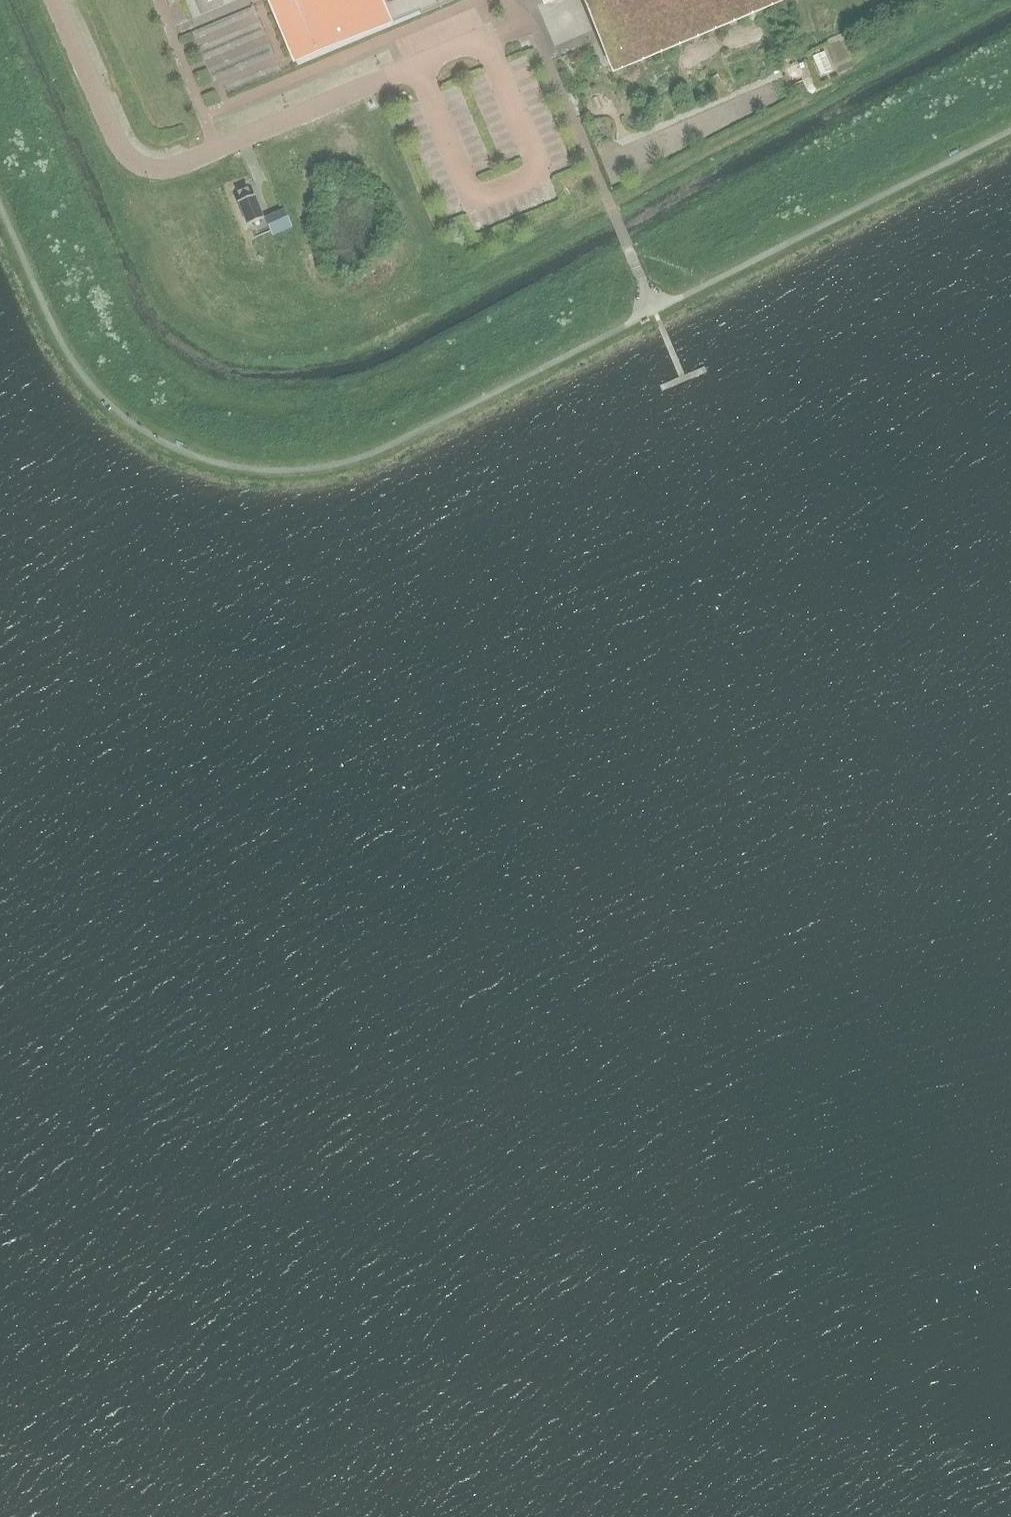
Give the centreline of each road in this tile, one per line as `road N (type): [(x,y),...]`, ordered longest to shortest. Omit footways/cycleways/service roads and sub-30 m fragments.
road 1 (unclassified): [(55,0),(120,151),(155,171),(484,40)]

